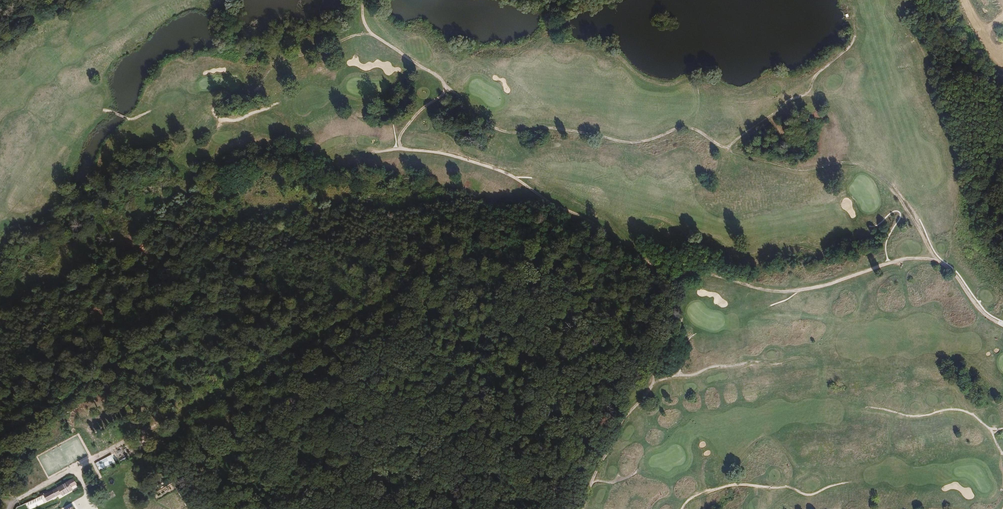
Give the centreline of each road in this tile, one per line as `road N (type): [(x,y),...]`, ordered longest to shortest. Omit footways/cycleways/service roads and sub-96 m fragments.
road 1 (track): [(11,508),(293,348)]

